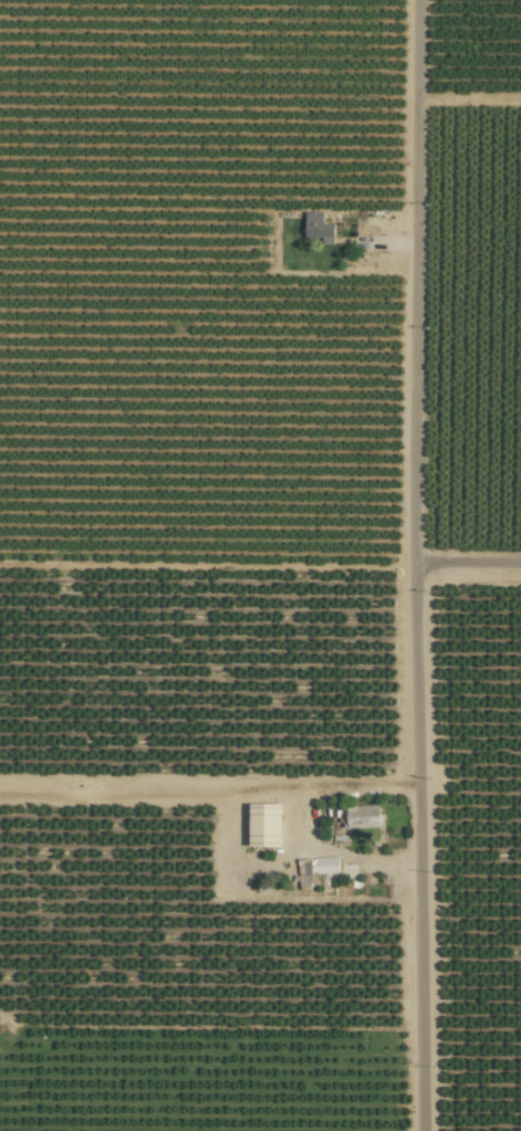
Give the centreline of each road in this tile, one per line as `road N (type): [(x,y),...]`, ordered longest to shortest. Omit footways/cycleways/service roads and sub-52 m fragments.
road 1 (residential): [(411,0),(404,565),(412,1130)]
road 2 (track): [(408,786),(308,795),(290,806),(290,829),(299,849),(319,858),(409,865)]

